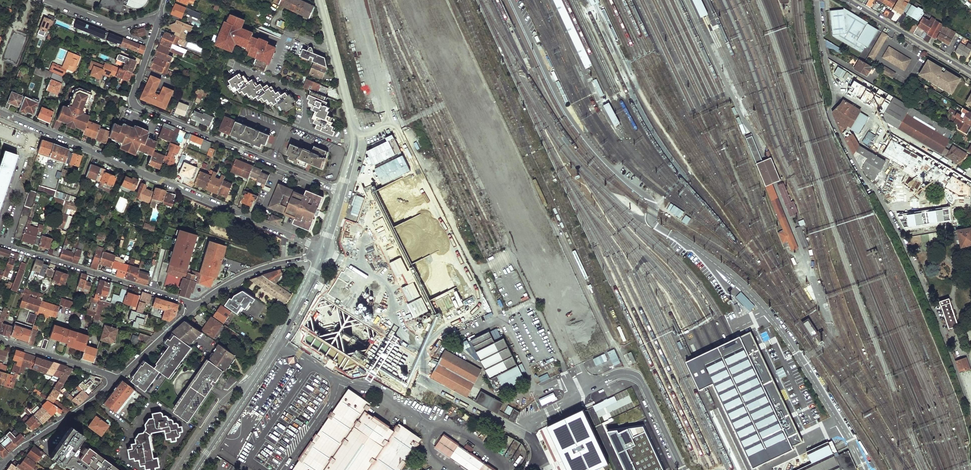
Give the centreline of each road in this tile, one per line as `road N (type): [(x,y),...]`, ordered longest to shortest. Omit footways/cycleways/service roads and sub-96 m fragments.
road 1 (residential): [(817,0),(831,116),(900,236),(970,413)]
road 2 (tertiary): [(0,112),(323,253)]
road 3 (residential): [(159,17),(135,105),(342,191)]
road 4 (tertiary): [(194,469),(285,331),(323,253)]
road 5 (residential): [(193,308),(0,241)]
road 6 (tertiary): [(319,0),(354,133),(342,191)]
road 7 (residential): [(3,464),(117,377)]
road 8 (residential): [(193,308),(253,272),(323,253)]
road 9 (residential): [(848,0),(970,73)]
road 10 (residential): [(425,357),(427,381),(519,432)]
road 11 (residential): [(117,377),(0,339)]
road 12 (residential): [(45,0),(119,28),(159,17)]

